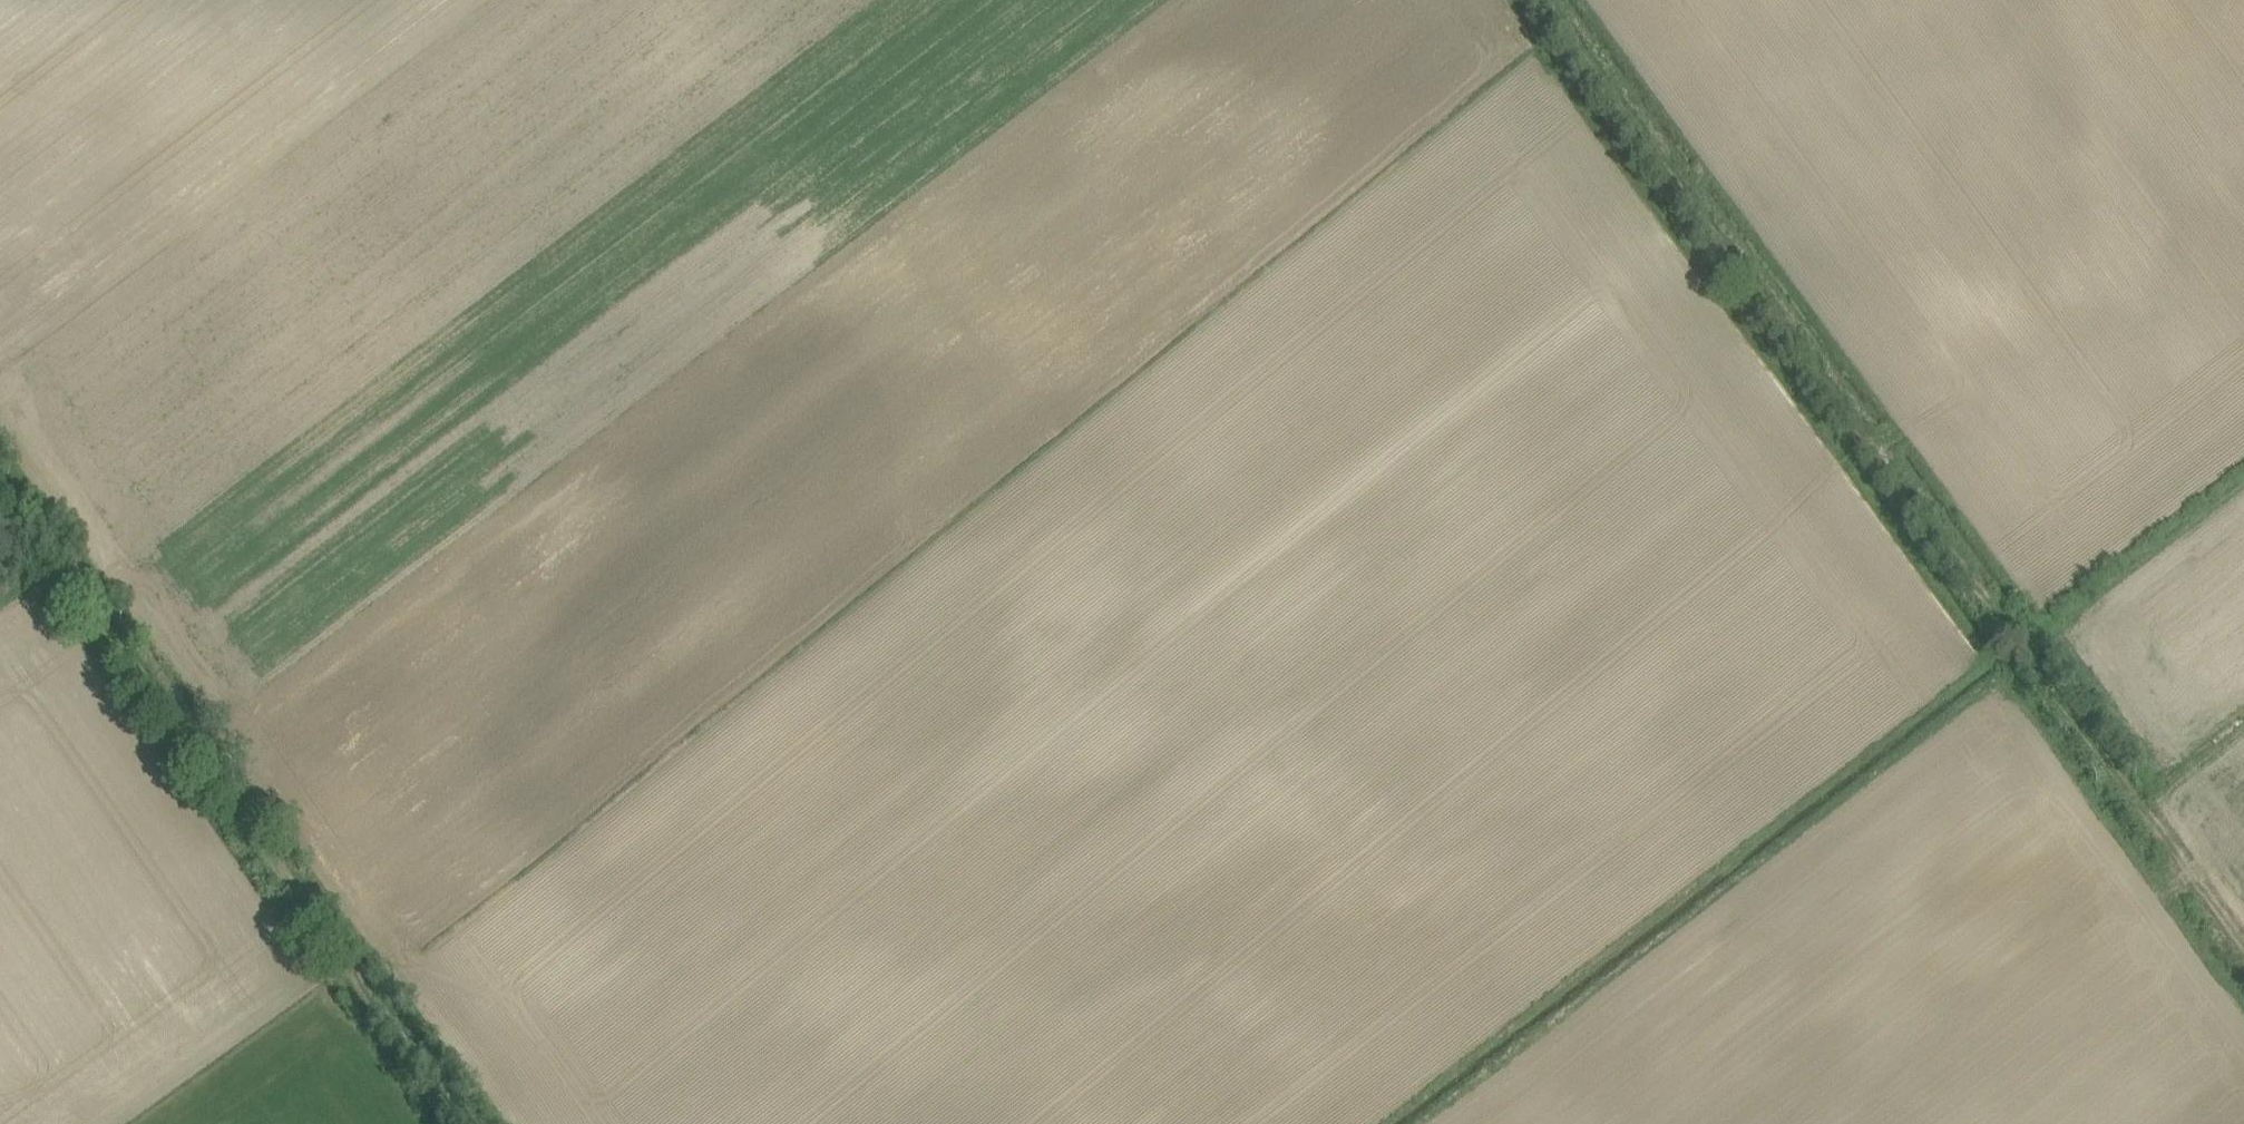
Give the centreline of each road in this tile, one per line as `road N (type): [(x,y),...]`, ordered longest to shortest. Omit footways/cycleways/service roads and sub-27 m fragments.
road 1 (track): [(2243,953),(1546,0)]
road 2 (track): [(0,484),(468,1123)]

